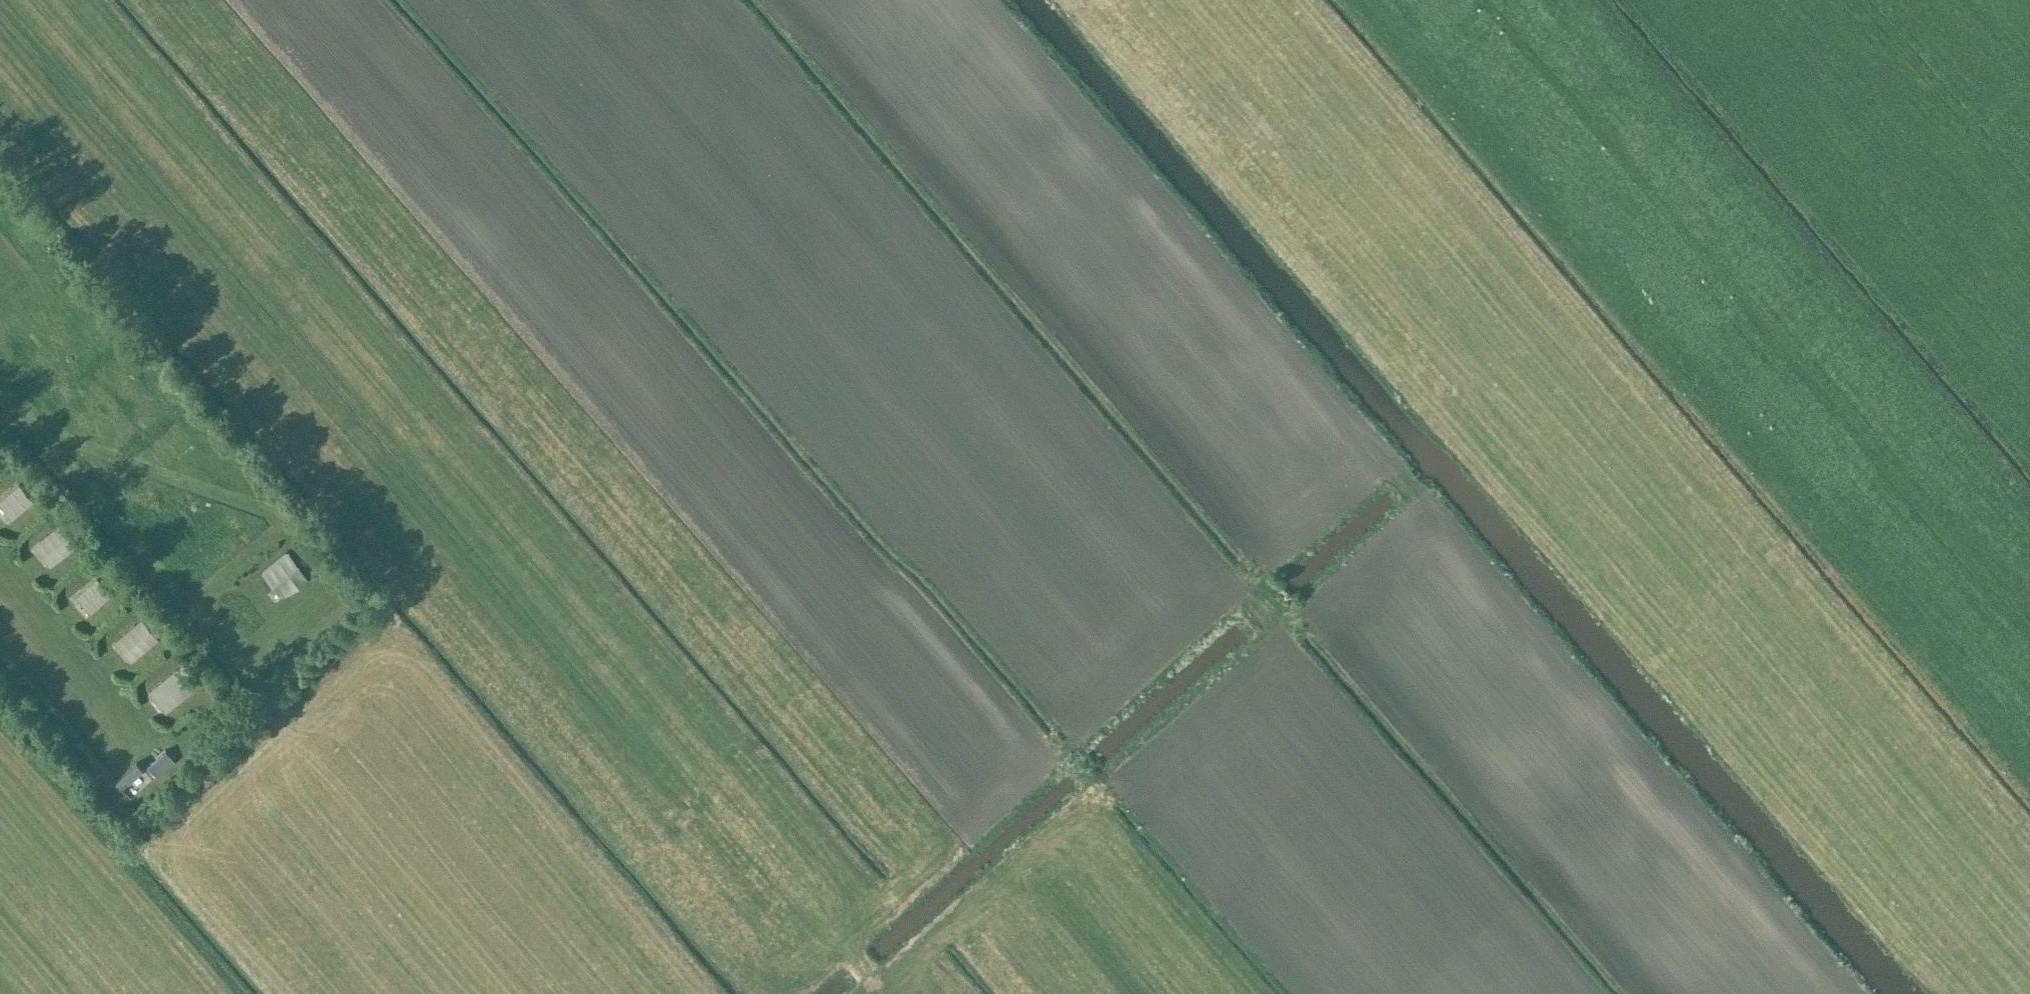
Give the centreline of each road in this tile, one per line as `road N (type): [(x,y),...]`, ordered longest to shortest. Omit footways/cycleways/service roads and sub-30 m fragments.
road 1 (track): [(254,683),(0,389)]

